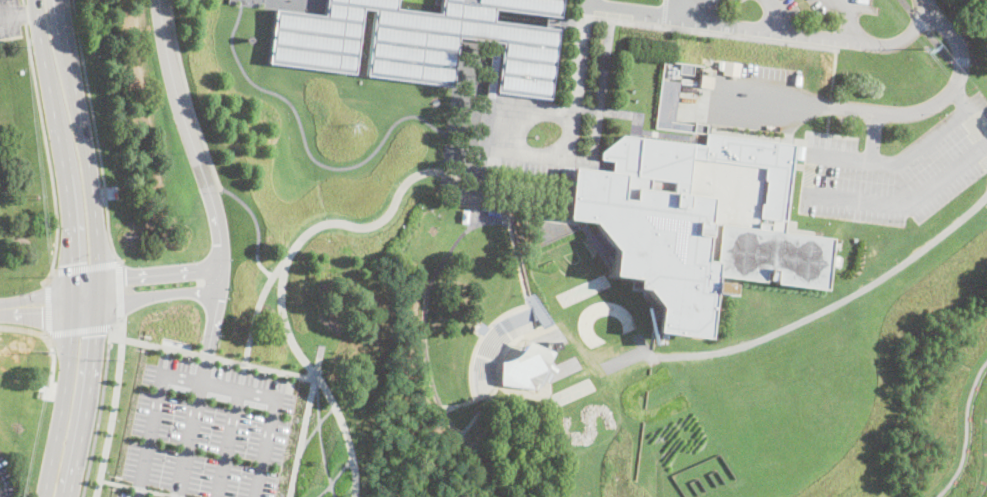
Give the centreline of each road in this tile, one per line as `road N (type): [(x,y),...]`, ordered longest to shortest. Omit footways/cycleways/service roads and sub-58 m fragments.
road 1 (primary): [(36,0),(72,262),(64,391),(44,496)]
road 2 (primary): [(98,297),(94,202),(61,0)]
road 3 (primary): [(69,496),(98,297)]

